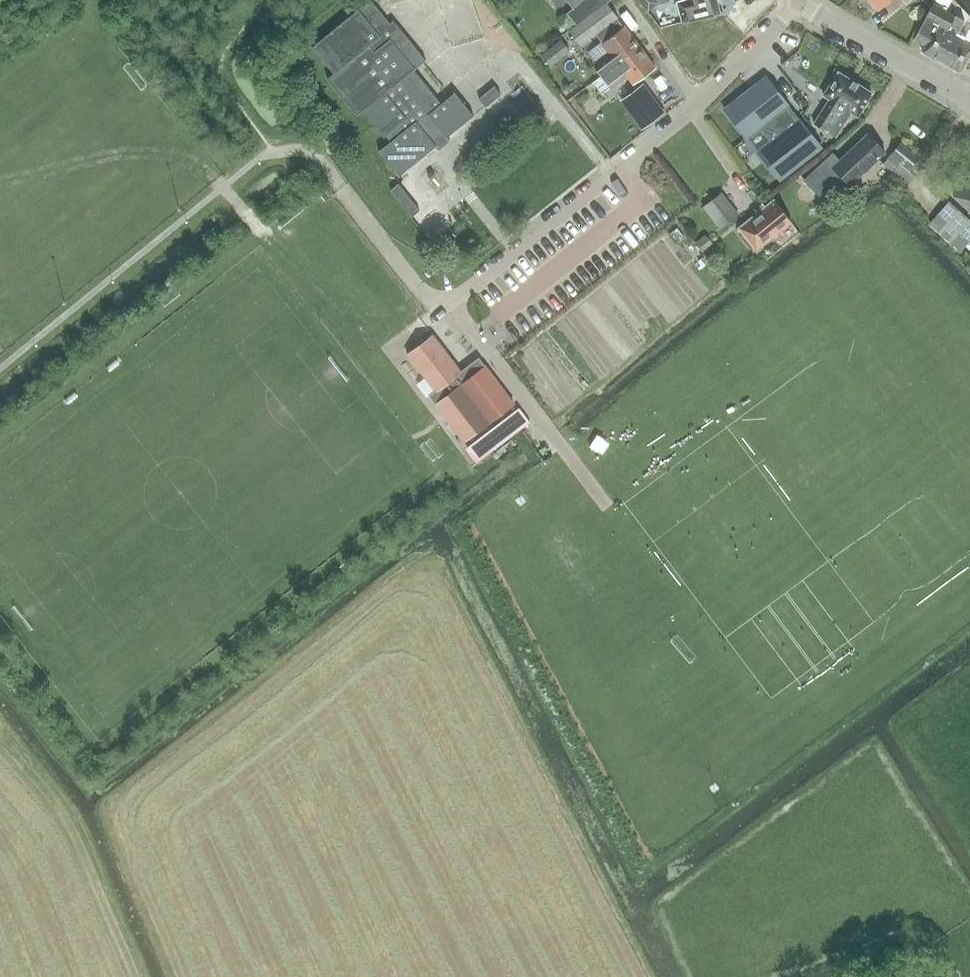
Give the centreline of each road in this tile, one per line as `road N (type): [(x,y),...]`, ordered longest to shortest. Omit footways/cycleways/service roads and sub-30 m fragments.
road 1 (residential): [(345,193),(429,298),(457,298),(705,101),(798,3)]
road 2 (tertiary): [(969,100),(798,3)]

